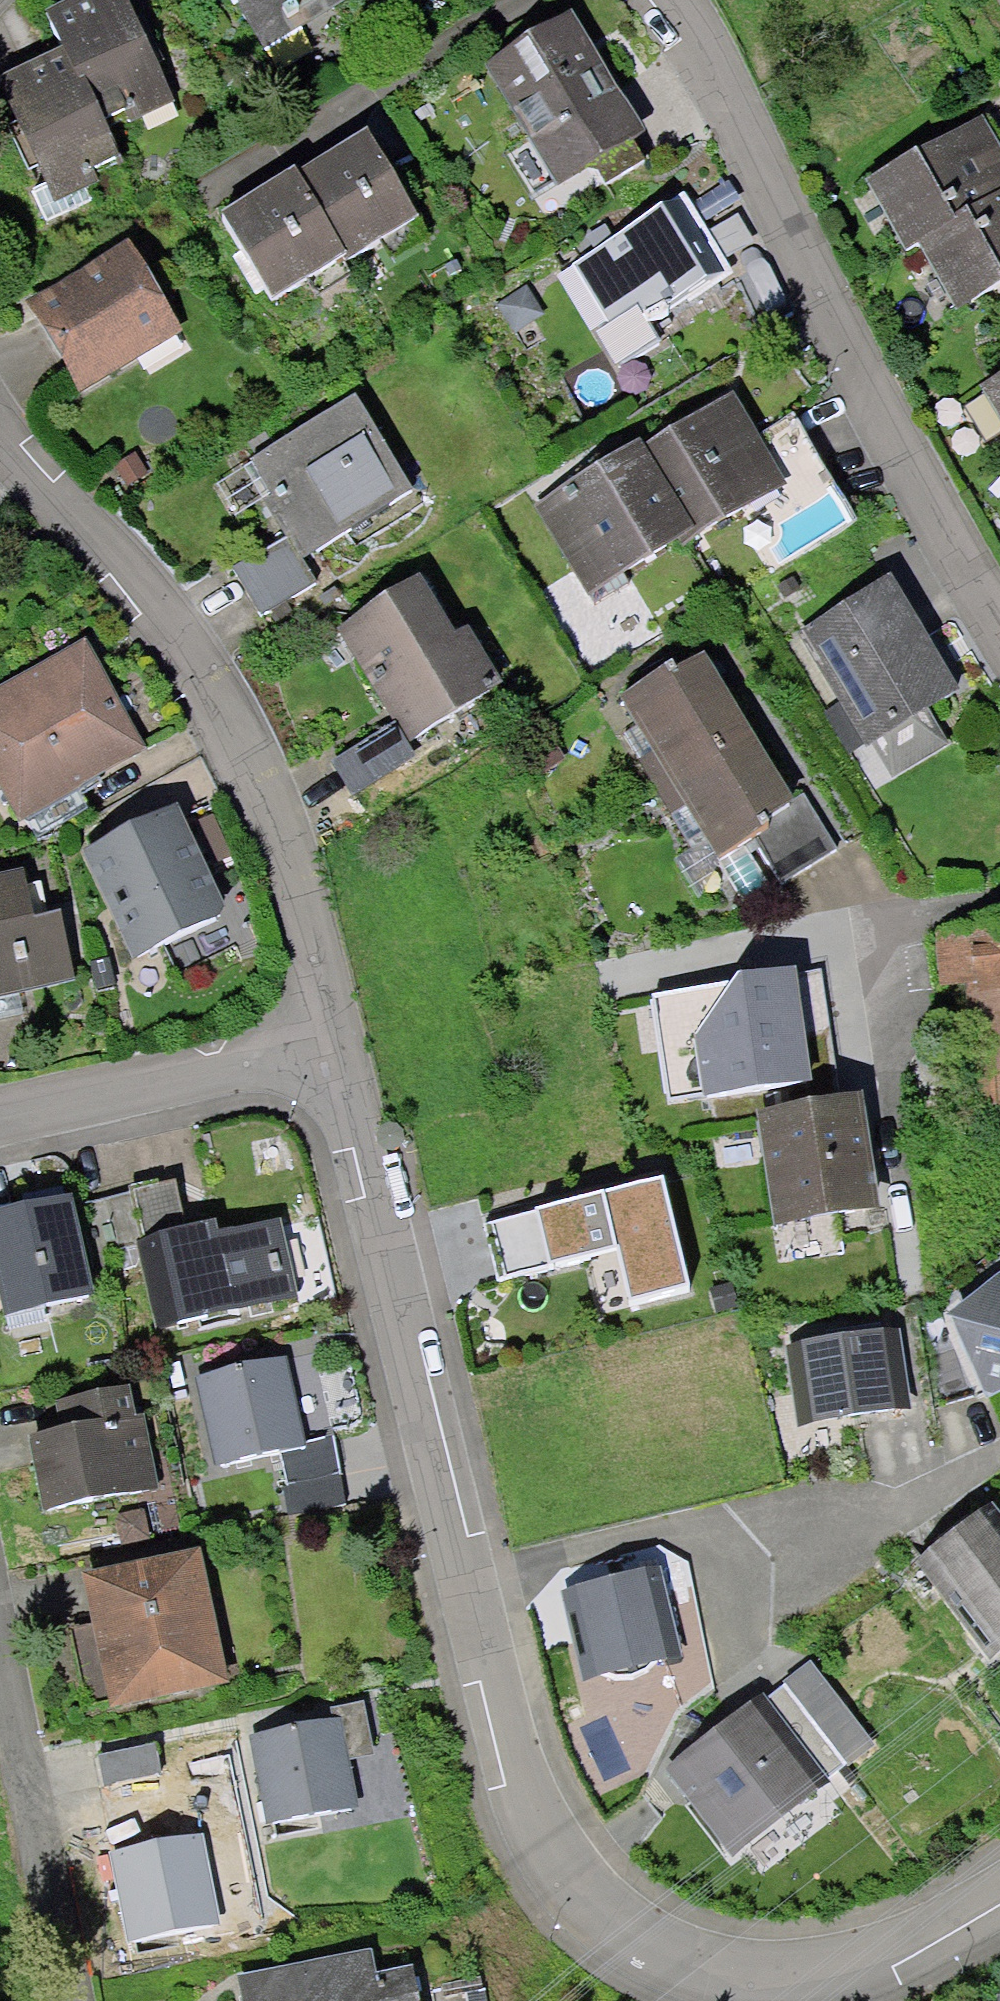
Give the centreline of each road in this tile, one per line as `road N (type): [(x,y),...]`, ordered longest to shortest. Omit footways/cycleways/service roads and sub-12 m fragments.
road 1 (residential): [(999,1901),(931,1944),(745,1979),(599,1930),(518,1792),(331,1062)]
road 2 (residential): [(331,1062),(266,797),(177,618),(0,418)]
road 3 (residential): [(669,0),(699,36),(821,292),(999,623)]
road 4 (residential): [(331,1062),(0,1124)]
road 5 (residential): [(0,1680),(61,2000)]

